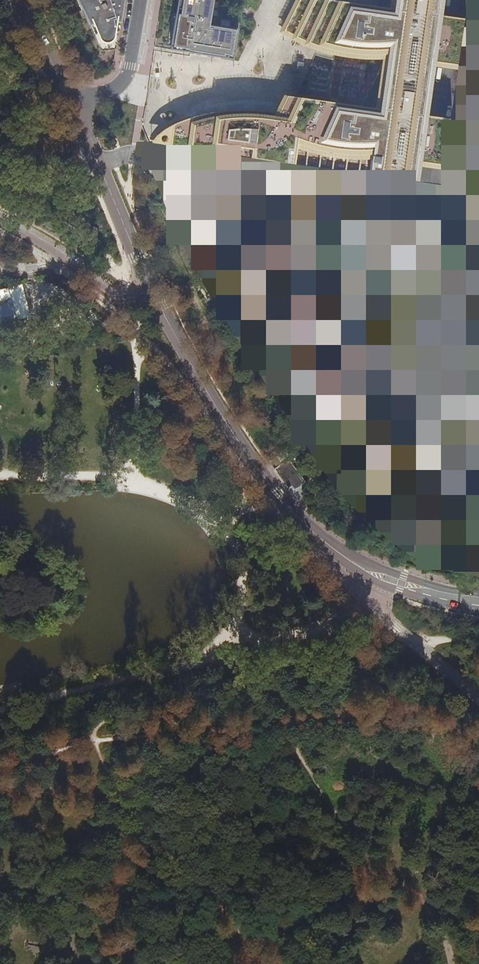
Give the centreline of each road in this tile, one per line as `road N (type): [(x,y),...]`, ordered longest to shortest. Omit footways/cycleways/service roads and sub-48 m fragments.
road 1 (tertiary): [(478,602),(368,571),(316,534),(273,489),(161,313),(72,107)]
road 2 (track): [(0,474),(135,484),(171,492),(209,513),(233,550),(239,581),(229,645)]
road 3 (track): [(199,658),(0,712)]
road 4 (track): [(371,604),(314,634),(229,645),(199,658)]
road 5 (residential): [(140,0),(122,82),(72,107)]

